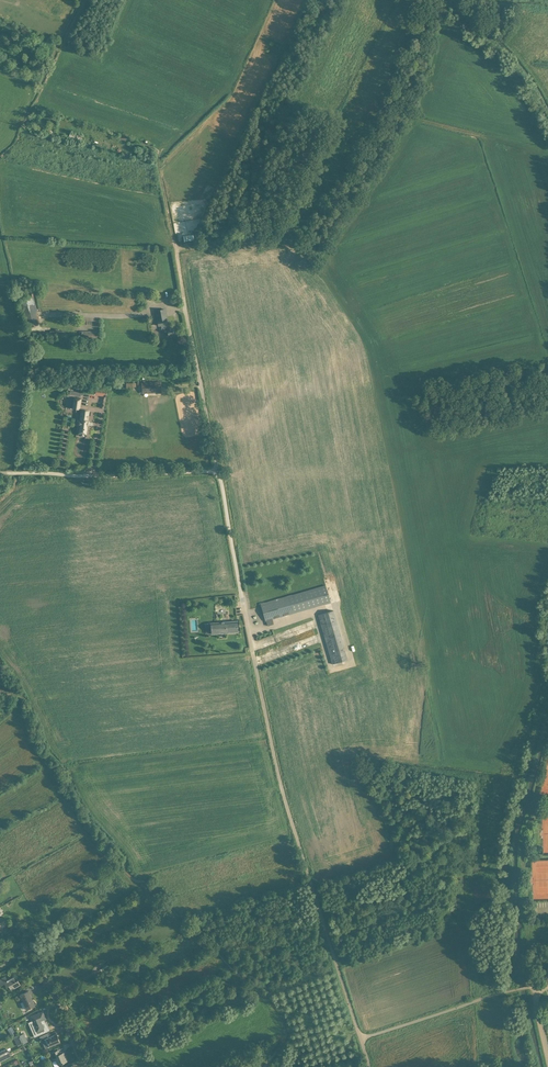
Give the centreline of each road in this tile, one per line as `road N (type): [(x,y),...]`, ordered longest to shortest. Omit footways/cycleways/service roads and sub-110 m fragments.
road 1 (unclassified): [(360,1040),(265,723),(216,467)]
road 2 (unclassified): [(216,467),(175,244)]
road 3 (unclassified): [(0,472),(216,467)]
road 4 (unclassified): [(360,1040),(517,990)]
road 5 (unclassified): [(83,1066),(31,953),(0,947)]

